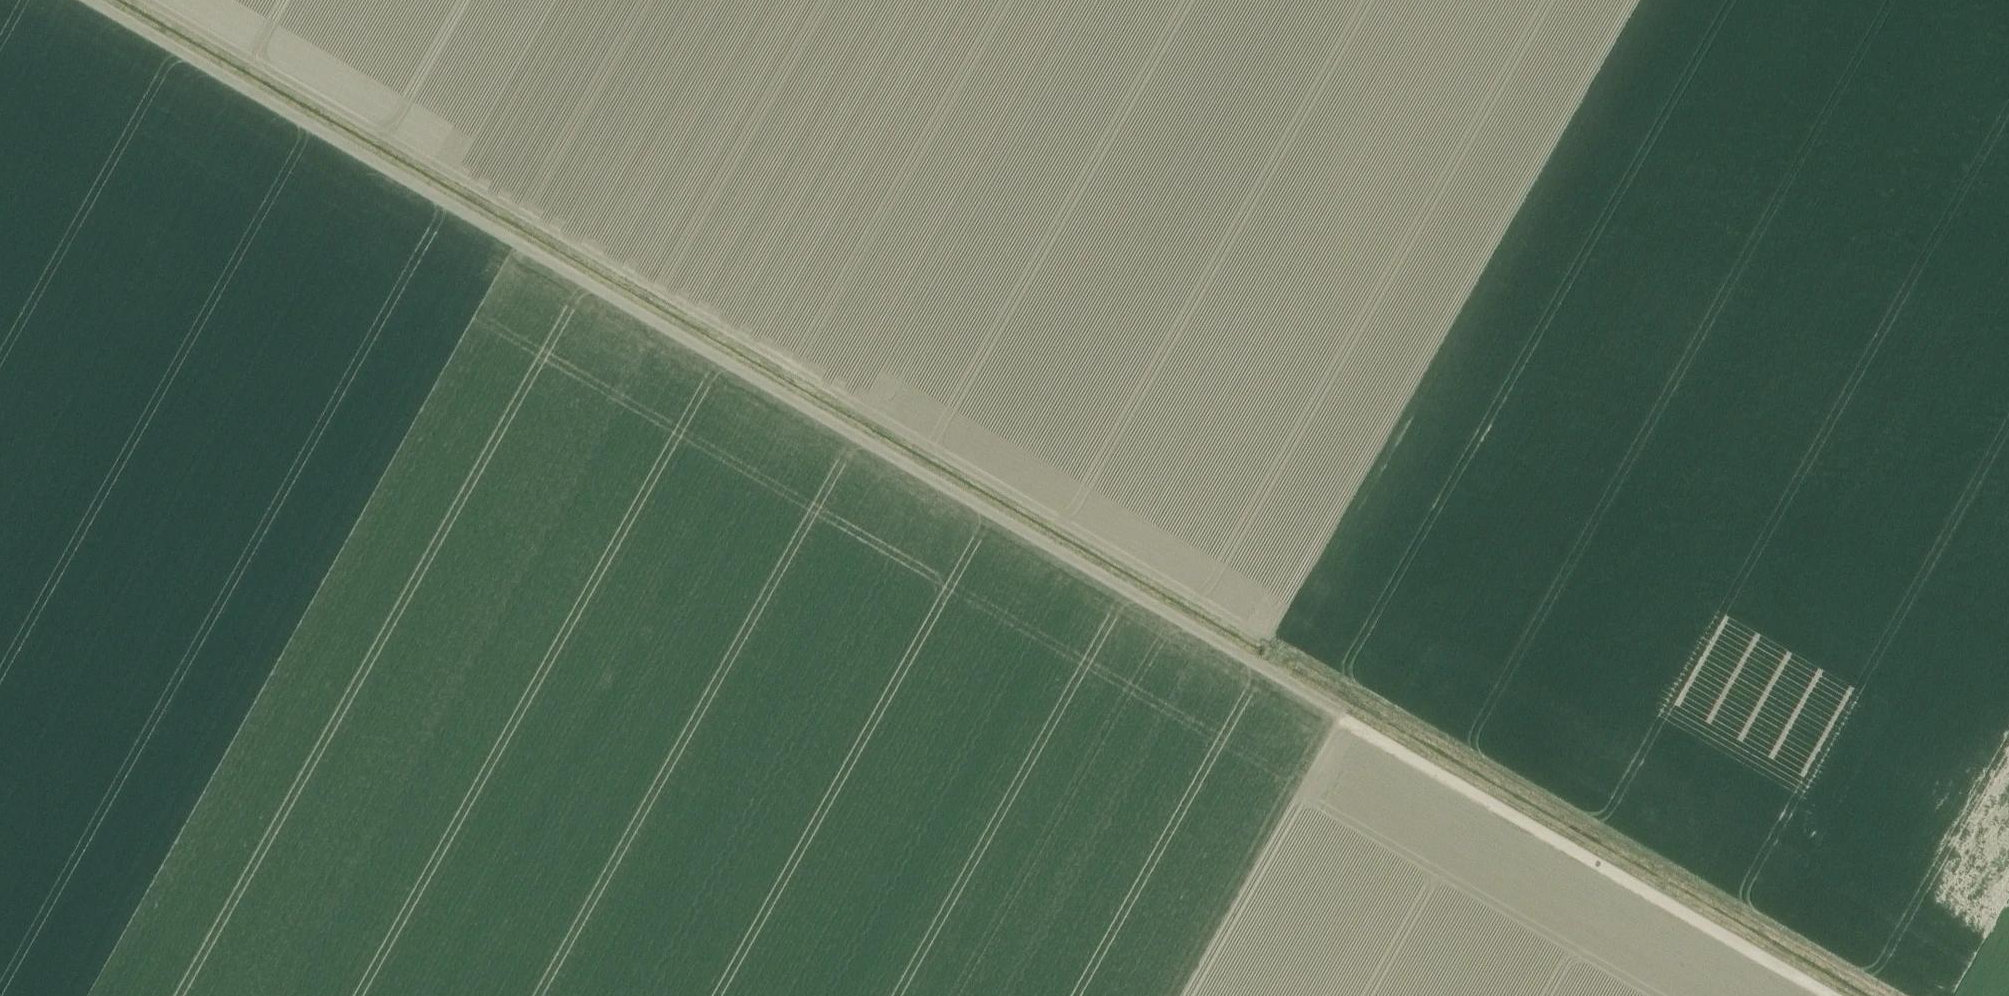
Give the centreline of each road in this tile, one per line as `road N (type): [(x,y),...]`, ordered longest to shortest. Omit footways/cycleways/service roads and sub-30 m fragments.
road 1 (track): [(1831,995),(1343,719)]

